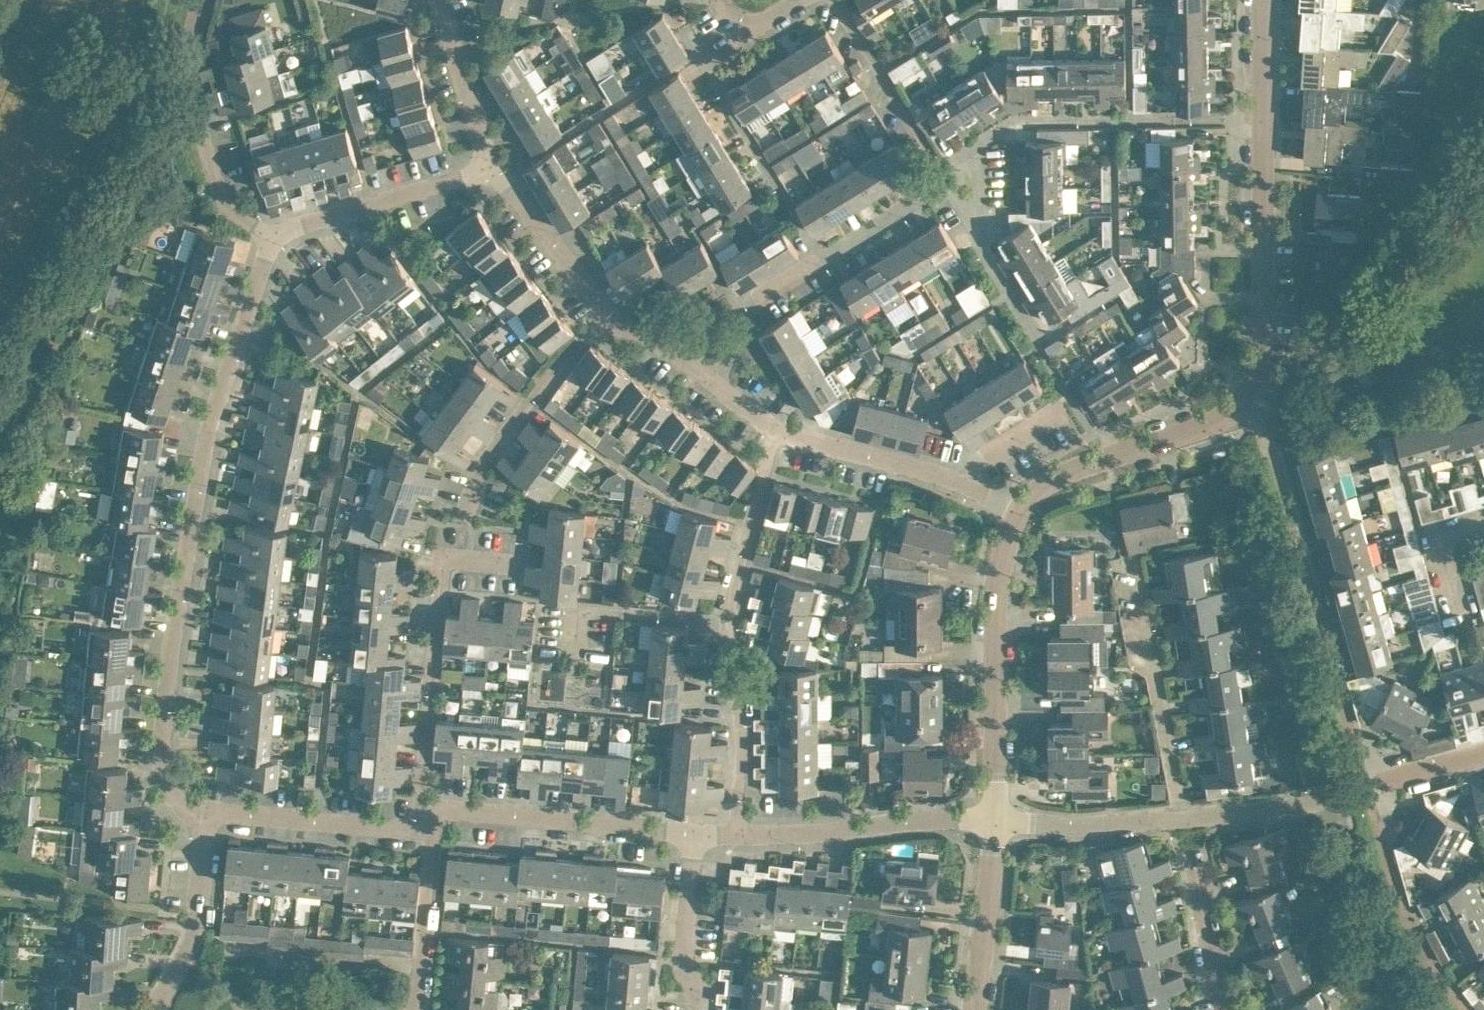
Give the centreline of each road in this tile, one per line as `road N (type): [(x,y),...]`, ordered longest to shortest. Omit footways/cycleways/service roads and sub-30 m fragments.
road 1 (unclassified): [(1021,510),(1056,475),(1224,417),(1250,390),(1265,341),(1263,0)]
road 2 (residential): [(189,810),(163,760),(175,627),(207,441),(272,237)]
road 3 (residential): [(737,835),(742,746),(731,601),(776,429)]
road 4 (residential): [(714,383),(746,308),(933,192),(943,176)]
road 5 (unclassified): [(994,820),(996,598),(1021,510)]
road 6 (residential): [(1183,817),(1278,809),(1483,753)]
road 7 (residential): [(272,237),(235,213),(218,186),(186,75),(200,0)]
road 8 (residential): [(694,832),(448,809),(430,819)]
road 9 (residential): [(430,819),(423,790),(444,558)]
road 10 (residential): [(1021,510),(776,429)]
road 11 (residential): [(994,820),(737,835)]
road 12 (residential): [(1183,817),(1132,565)]
road 13 (residential): [(464,521),(483,462),(606,312)]
road 14 (residential): [(430,819),(408,829),(189,810)]
road 15 (residential): [(272,237),(491,169)]
road 16 (residential): [(158,1009),(196,932),(204,852),(189,810)]
road 17 (residential): [(943,176),(834,0)]
road 18 (residential): [(413,1009),(430,819)]
road 19 (unclassified): [(975,1009),(994,820)]
road 20 (residential): [(994,820),(1070,825),(1183,817)]
road 21 (residential): [(606,312),(491,169)]
road 22 (residential): [(694,832),(684,960),(699,1009)]
road 23 (residential): [(491,169),(441,0)]
road 24 (residential): [(1226,1009),(1193,852)]
road 25 (residential): [(714,383),(606,312)]
road 26 (residential): [(1043,345),(978,234)]

